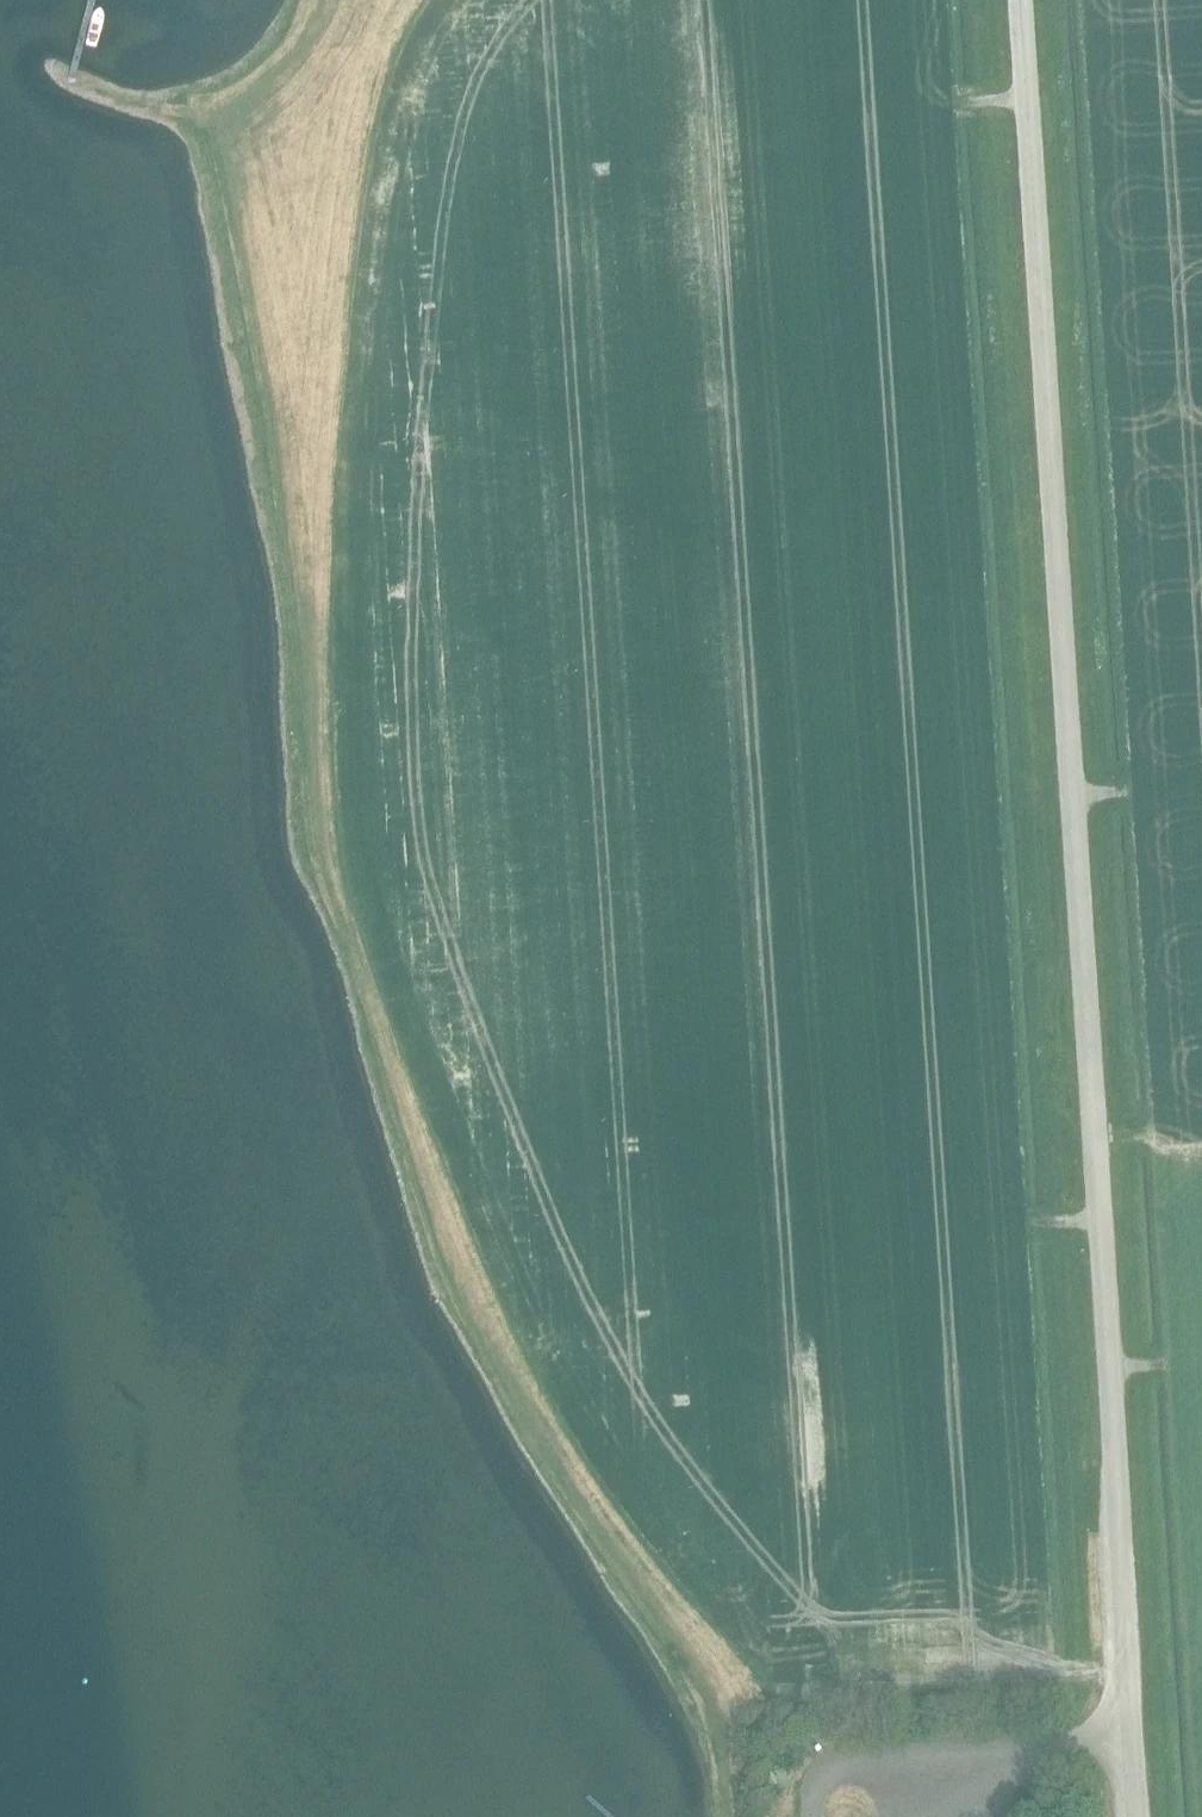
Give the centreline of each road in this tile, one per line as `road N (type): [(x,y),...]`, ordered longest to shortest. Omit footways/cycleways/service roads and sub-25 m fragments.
road 1 (unclassified): [(1130,1816),(1037,453),(1017,0)]

